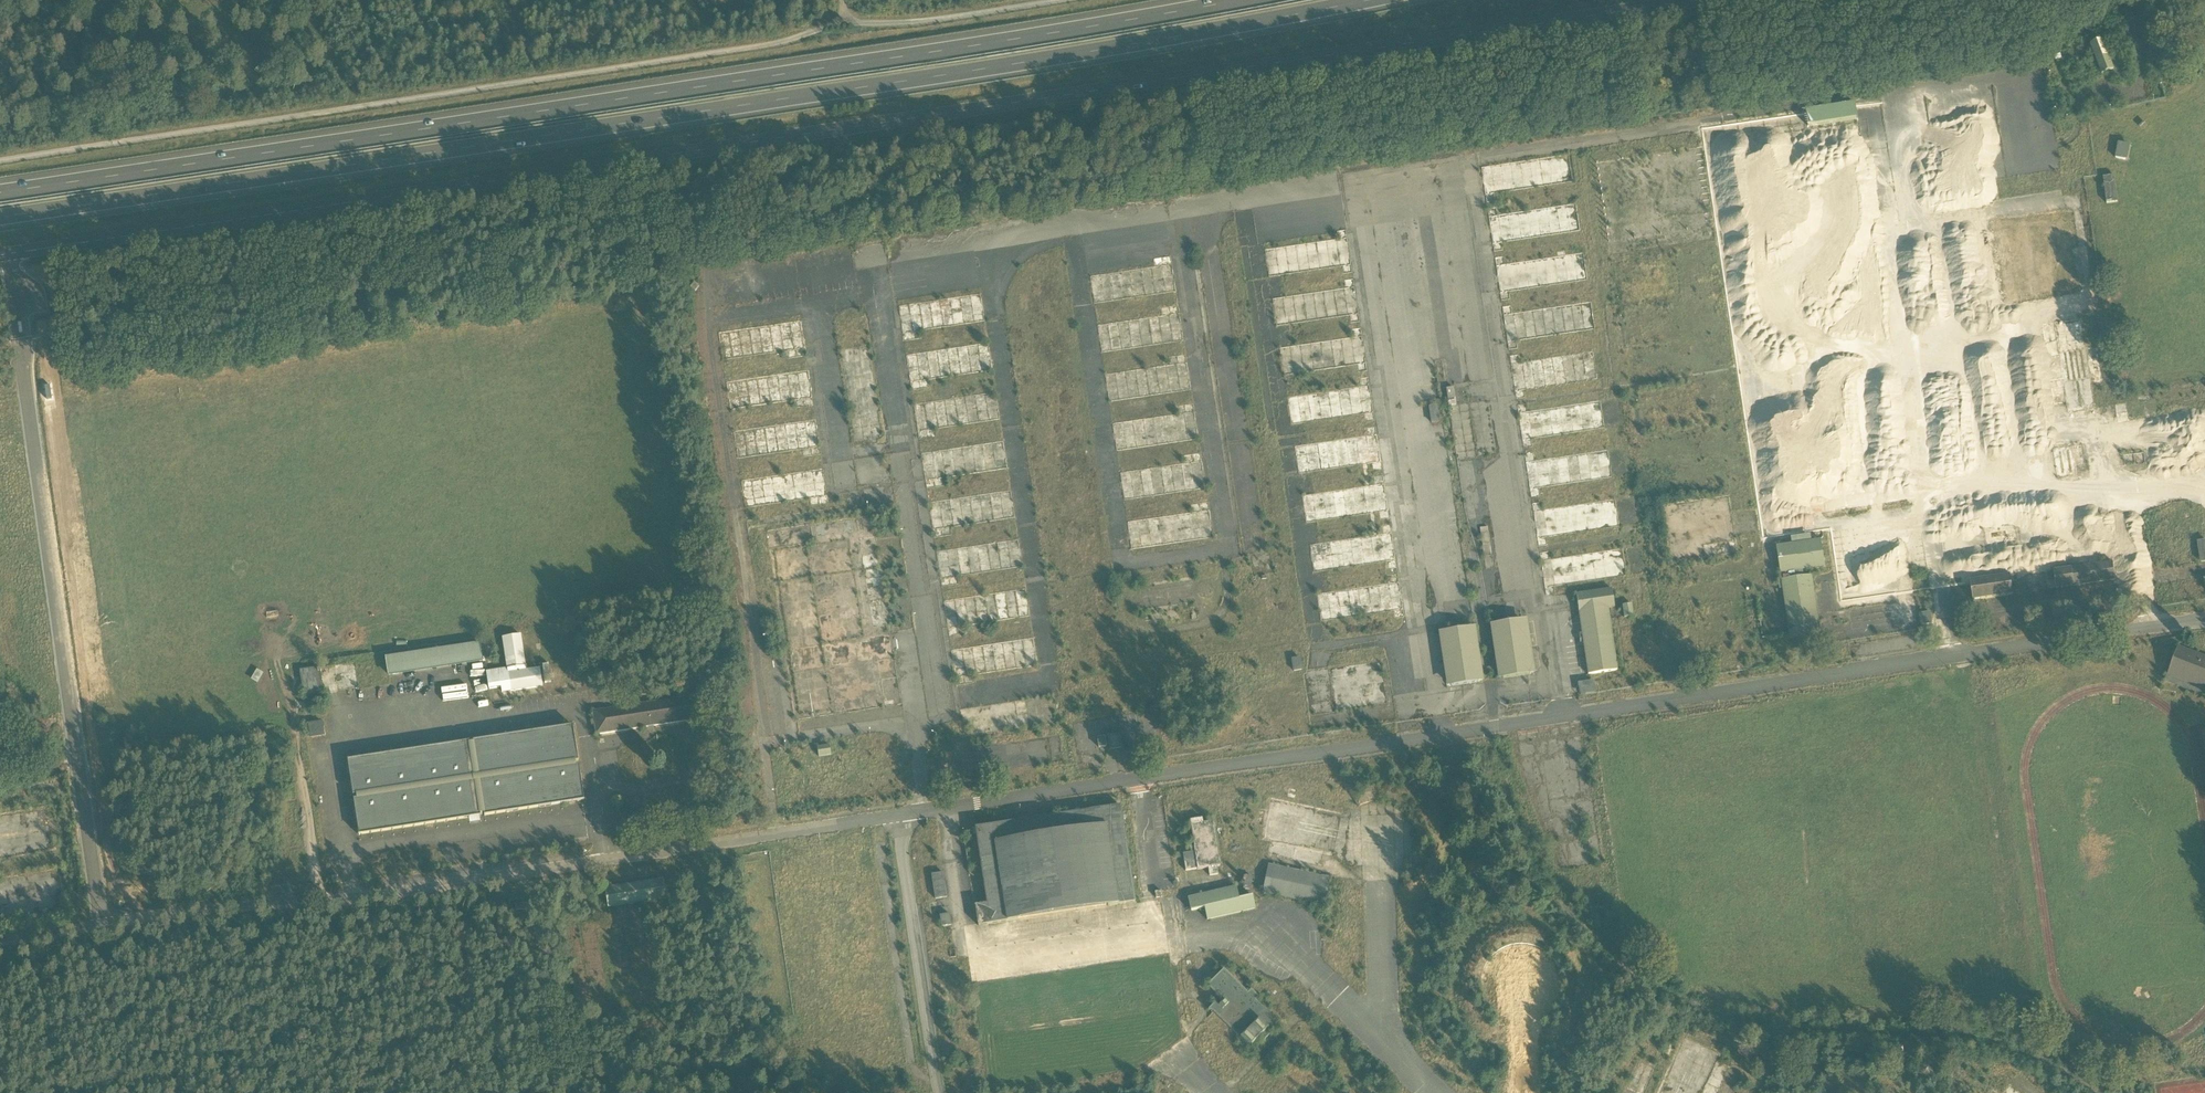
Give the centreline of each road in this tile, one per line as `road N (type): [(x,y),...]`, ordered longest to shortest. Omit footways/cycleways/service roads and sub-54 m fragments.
road 1 (tertiary): [(0,257),(1696,0)]
road 2 (motorway): [(0,218),(1057,58),(1372,0)]
road 3 (motorway): [(1249,0),(0,193)]
road 4 (track): [(846,21),(783,43),(0,161)]
road 5 (track): [(1055,0),(908,22),(846,21)]

